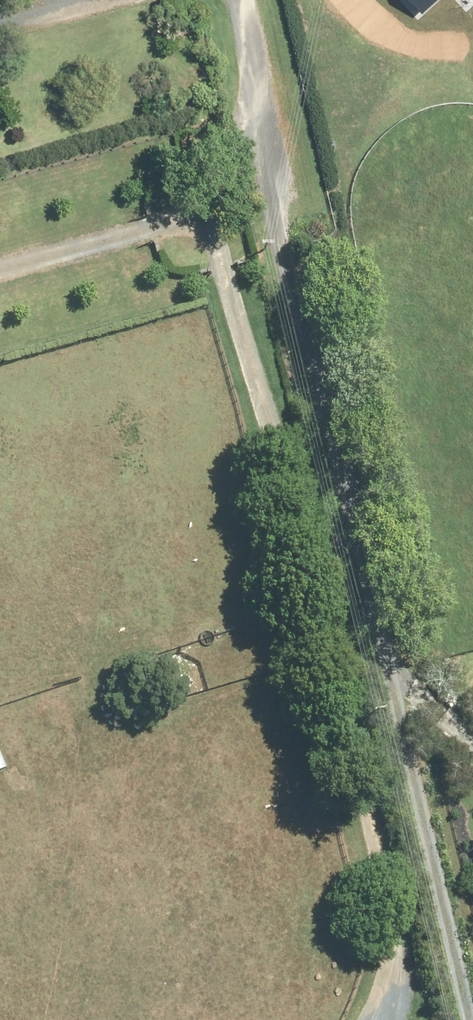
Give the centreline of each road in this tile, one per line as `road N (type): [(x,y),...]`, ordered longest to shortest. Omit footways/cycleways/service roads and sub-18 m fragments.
road 1 (track): [(461,1019),(284,252),(283,199)]
road 2 (track): [(404,785),(354,1019)]
road 3 (unclassified): [(283,199),(246,0)]

